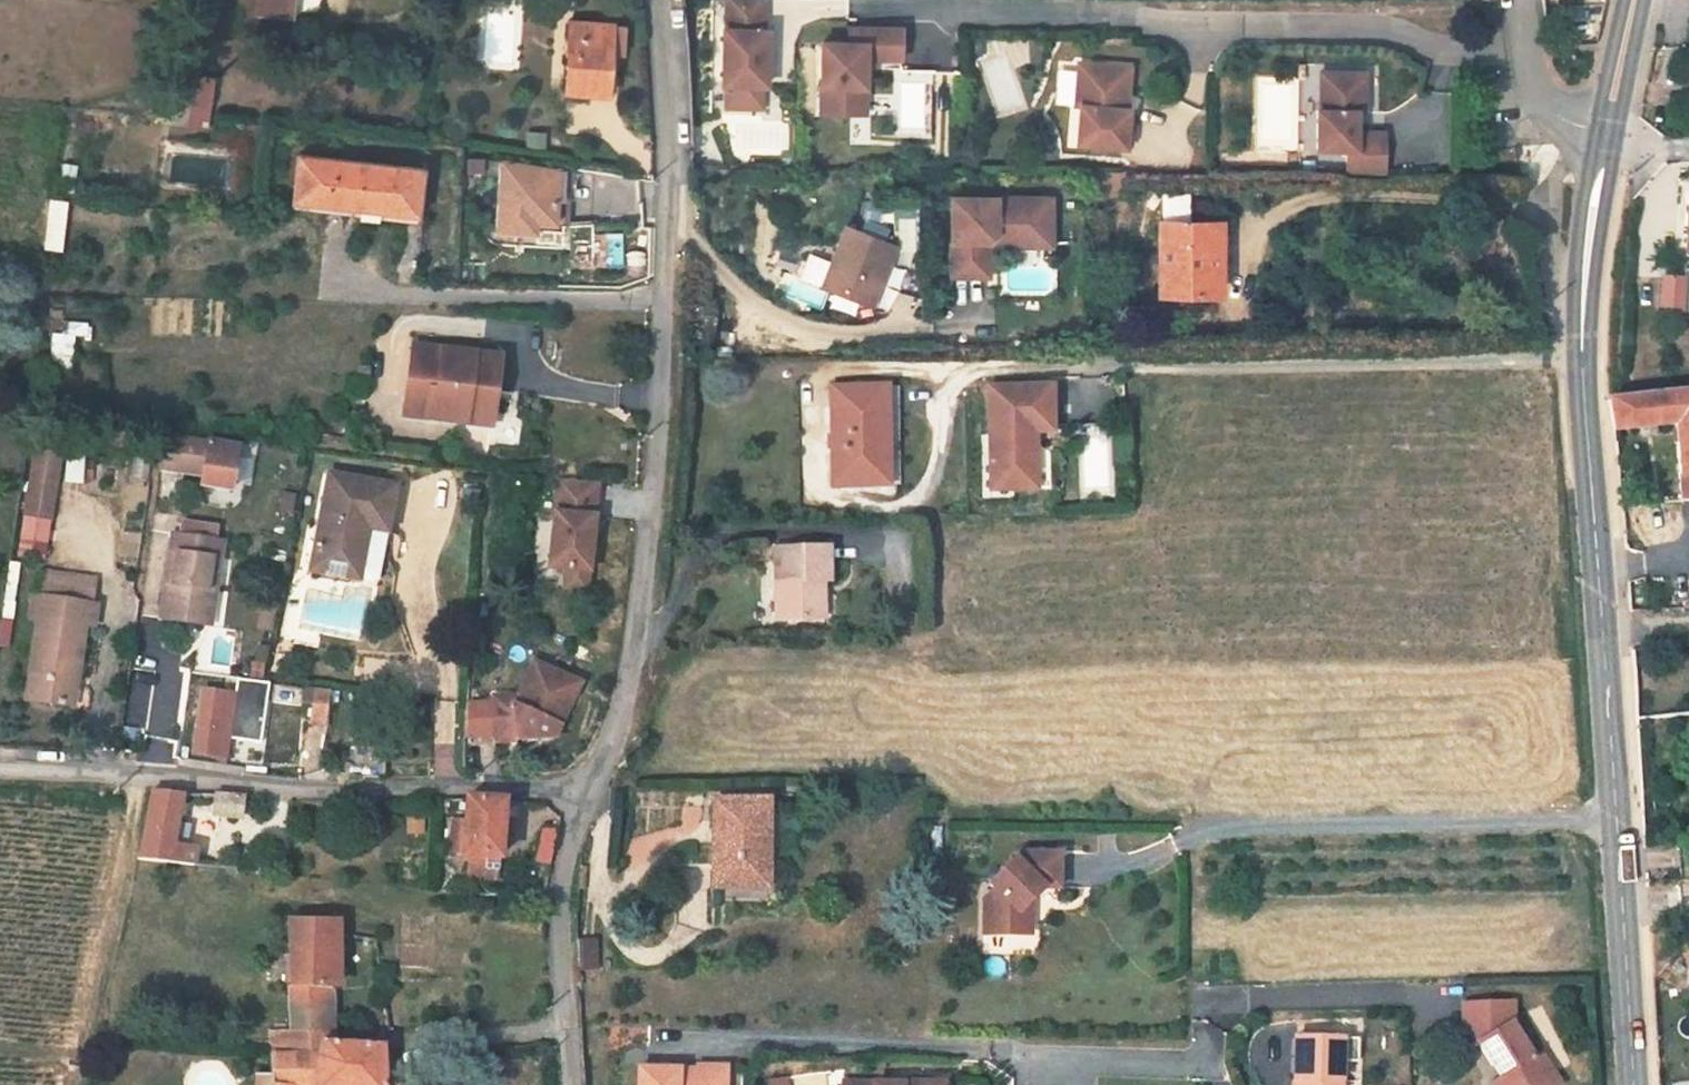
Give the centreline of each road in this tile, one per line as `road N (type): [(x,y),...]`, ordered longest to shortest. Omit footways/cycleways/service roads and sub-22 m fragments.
road 1 (residential): [(662,0),(671,71),(674,316),(647,586),(588,795)]
road 2 (secondary): [(1598,362),(1596,439),(1637,1084)]
road 3 (residential): [(853,7),(1529,42)]
road 4 (residential): [(0,765),(155,771),(318,790),(588,795)]
road 5 (residential): [(1435,996),(1203,996),(1200,1070),(1027,1058)]
road 6 (residential): [(1027,1058),(655,1033)]
road 7 (residential): [(588,795),(565,851),(574,1084)]
road 8 (secondary): [(1639,0),(1603,196)]
road 9 (residential): [(1603,196),(1529,42)]
road 10 (secondary): [(1603,196),(1598,362)]

